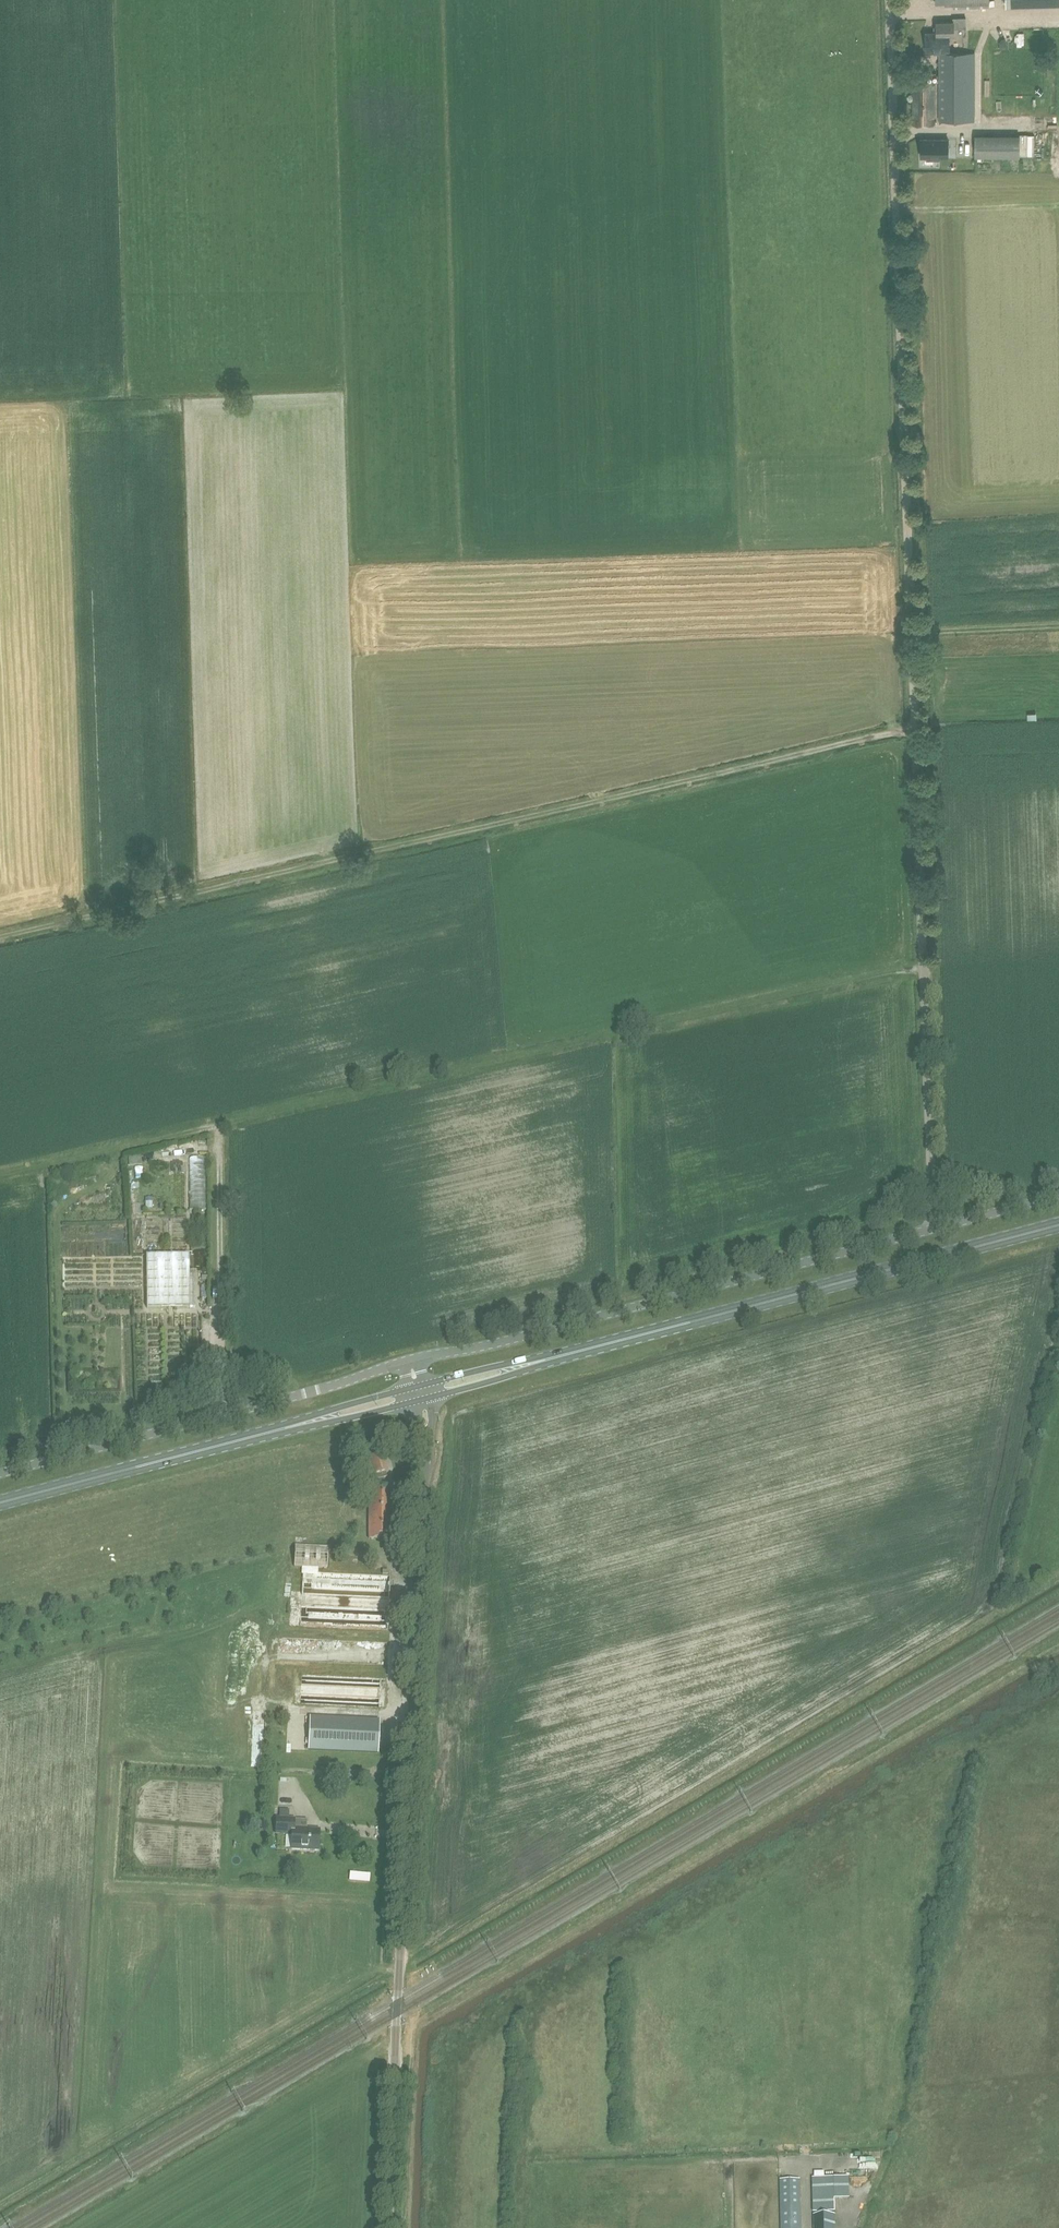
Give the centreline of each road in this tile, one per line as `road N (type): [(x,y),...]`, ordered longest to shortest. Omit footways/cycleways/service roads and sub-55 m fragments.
road 1 (track): [(0,937),(915,729)]
road 2 (unclassified): [(387,2227),(424,1601),(432,1435),(425,1399)]
road 3 (track): [(889,0),(915,729)]
road 4 (track): [(219,1125),(922,961)]
road 5 (unclassified): [(415,1359),(1058,1196)]
road 6 (primary): [(563,1355),(1058,1225)]
road 7 (track): [(915,729),(932,1229)]
road 8 (unclassified): [(0,1474),(415,1359)]
road 9 (track): [(219,1125),(224,1415)]
road 10 (primary): [(0,1502),(275,1432)]
road 11 (track): [(0,1175),(219,1125)]
road 12 (primary): [(421,1384),(275,1432)]
road 13 (primary): [(275,1432),(425,1399)]
road 14 (track): [(1058,624),(911,631)]
road 15 (primary): [(563,1355),(421,1384)]
road 16 (primary): [(425,1399),(563,1355)]

